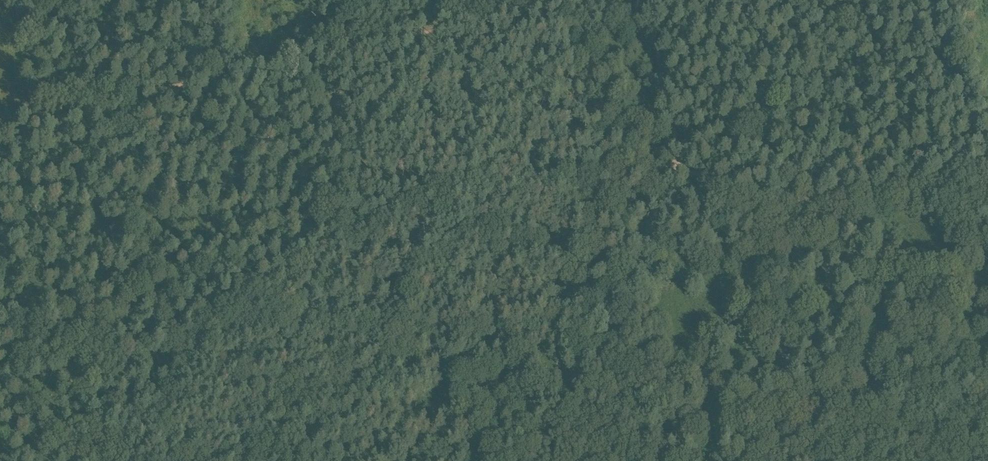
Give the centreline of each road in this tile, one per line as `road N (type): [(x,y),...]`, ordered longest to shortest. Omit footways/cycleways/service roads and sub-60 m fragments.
road 1 (track): [(112,460),(200,316),(389,192),(448,172),(628,162),(680,169)]
road 2 (track): [(159,87),(575,0)]
road 3 (track): [(987,181),(799,199),(680,169)]
road 4 (track): [(680,169),(645,0)]
road 5 (track): [(0,118),(159,87)]
road 6 (track): [(364,206),(331,50)]

